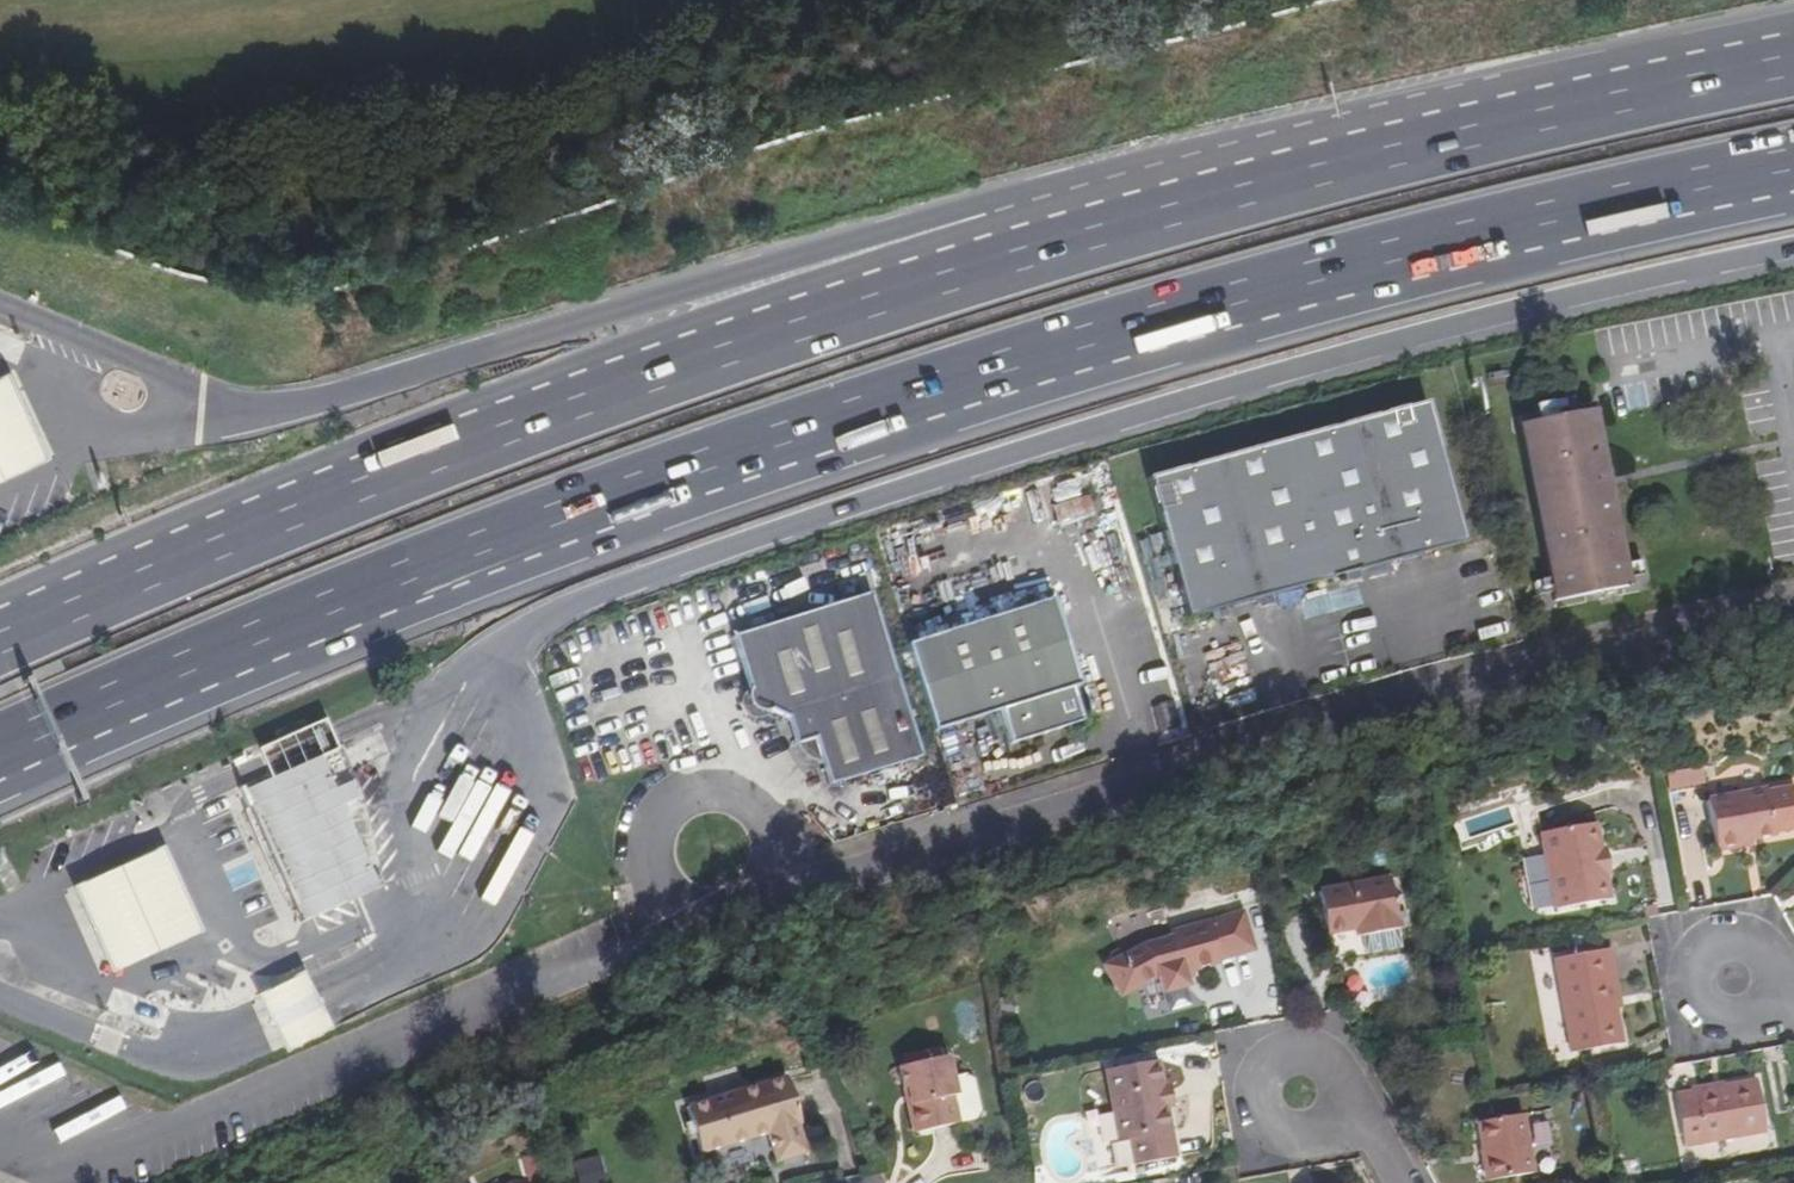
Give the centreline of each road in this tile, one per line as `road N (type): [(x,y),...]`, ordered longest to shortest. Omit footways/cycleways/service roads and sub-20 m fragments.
road 1 (trunk): [(0,758),(334,611),(714,470),(1122,337),(1535,226),(1793,167)]
road 2 (trunk): [(457,671),(583,596),(1121,417),(1447,327),(1793,247)]
road 3 (residential): [(1793,628),(1307,757),(714,943)]
road 4 (trunk): [(1016,251),(725,343),(292,506),(0,634)]
road 5 (trunk): [(1793,53),(1483,119),(1016,251)]
road 6 (trunk): [(1016,251),(850,239),(249,413)]
road 7 (residential): [(1405,1182),(1383,1144),(1302,1092)]

